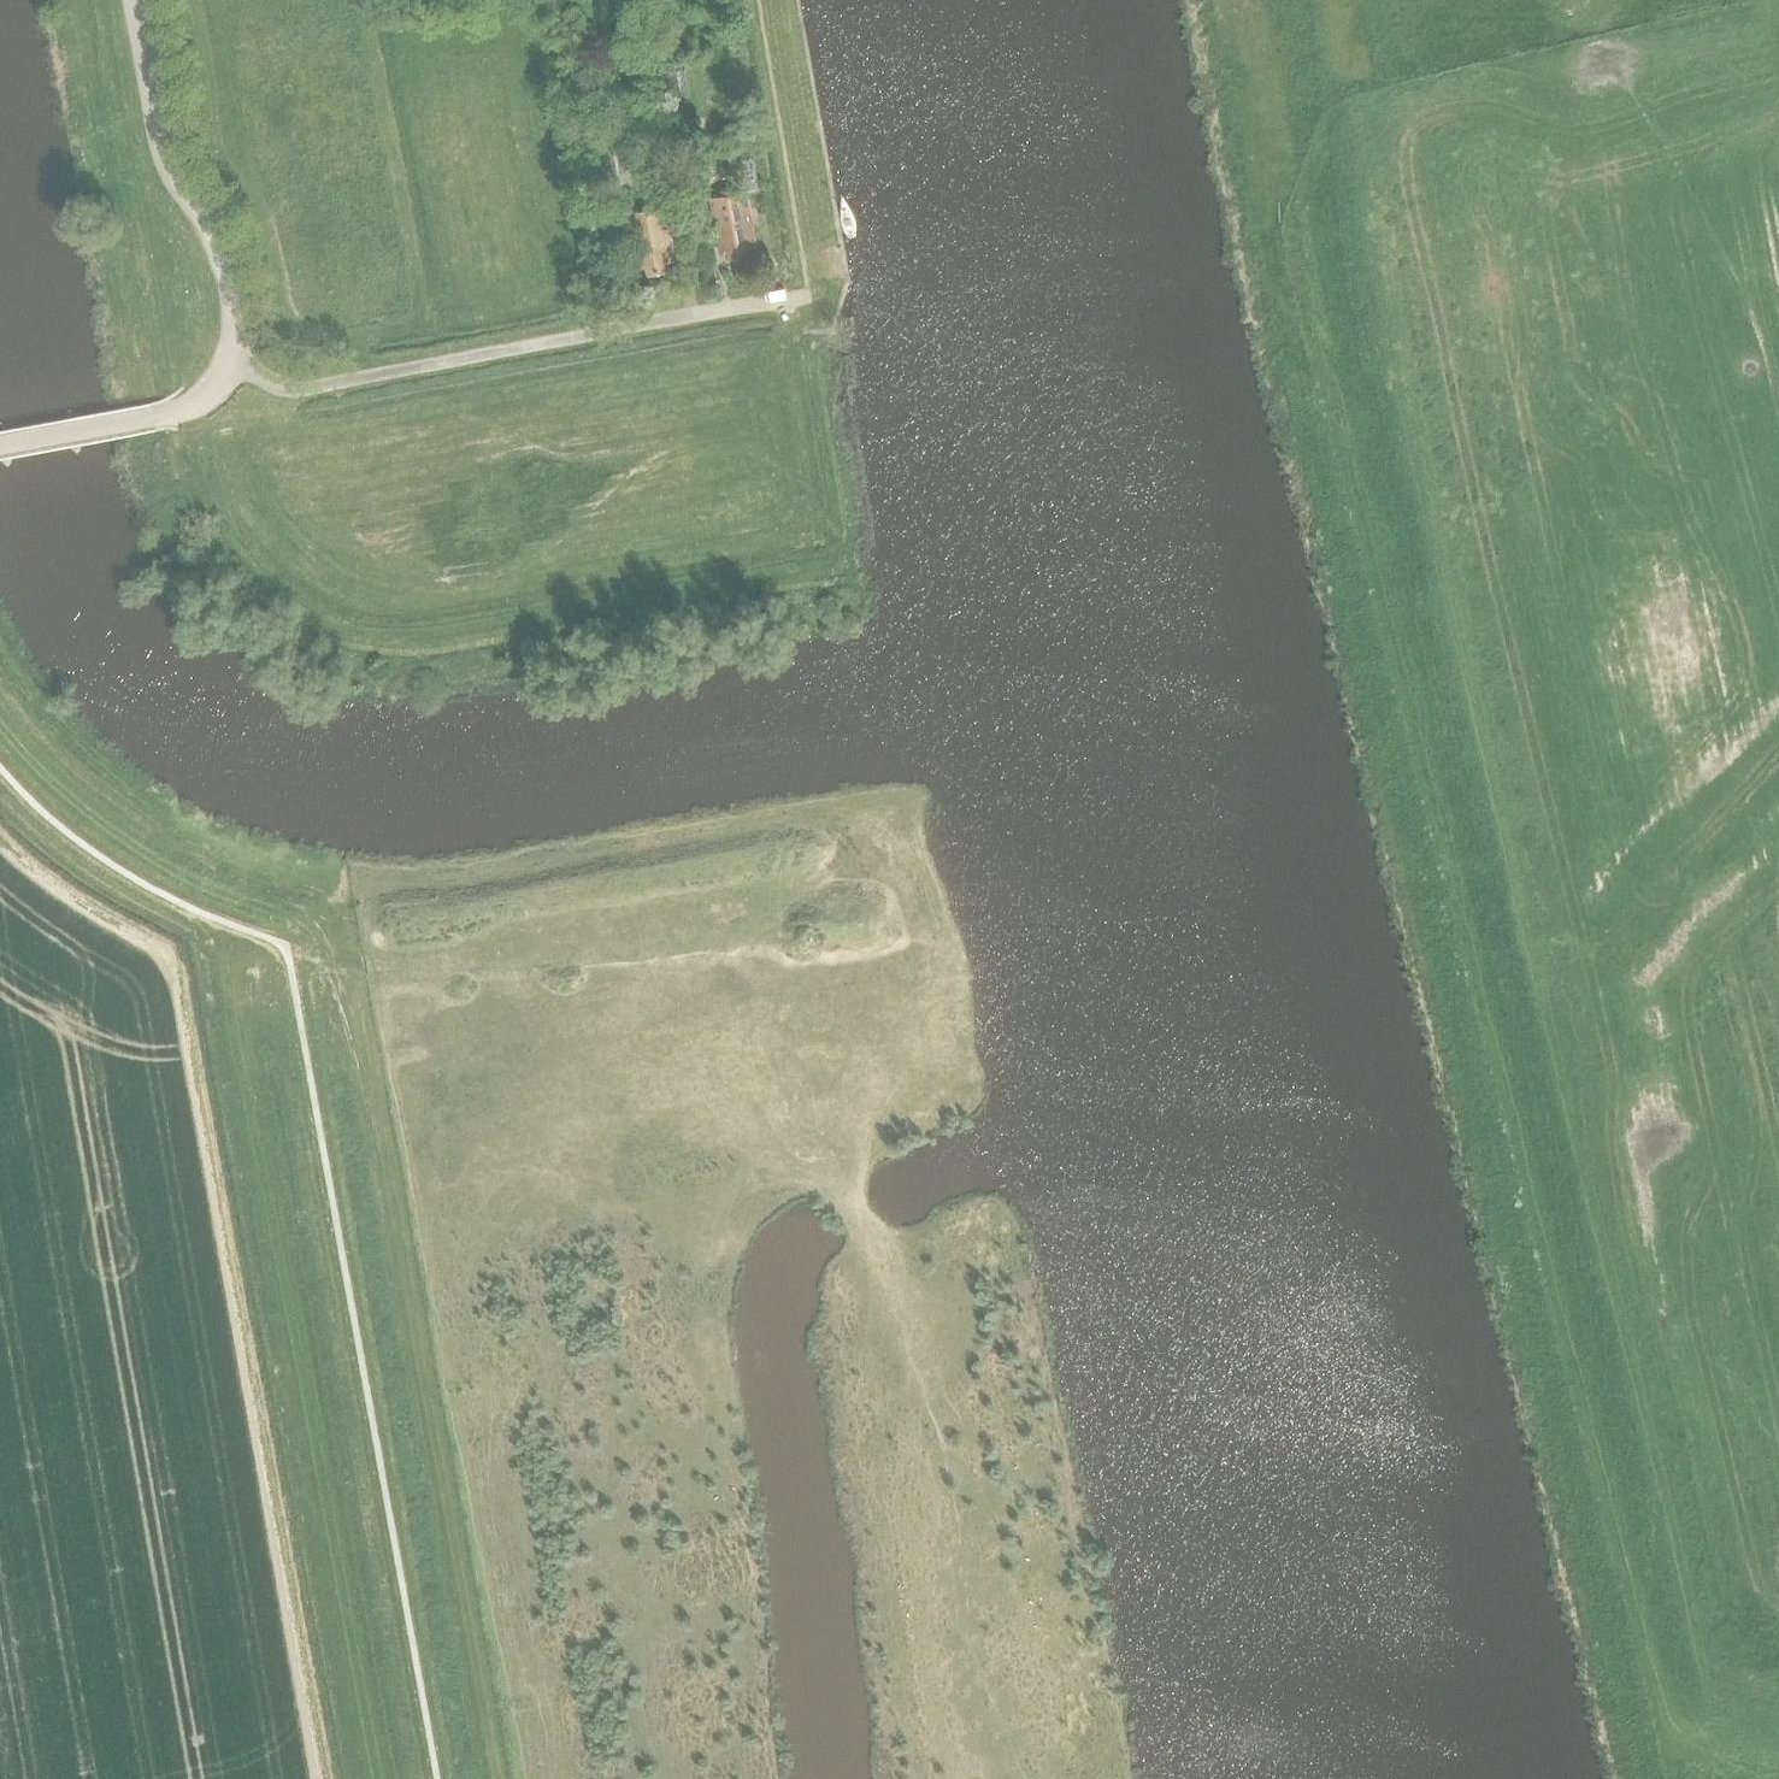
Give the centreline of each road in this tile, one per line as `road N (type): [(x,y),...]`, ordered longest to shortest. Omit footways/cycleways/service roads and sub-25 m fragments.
road 1 (residential): [(228,362),(267,384),(305,387),(808,297)]
road 2 (unclassified): [(228,362),(228,281),(163,147),(132,0)]
road 3 (unclassified): [(0,447),(184,412),(207,397),(228,362)]

